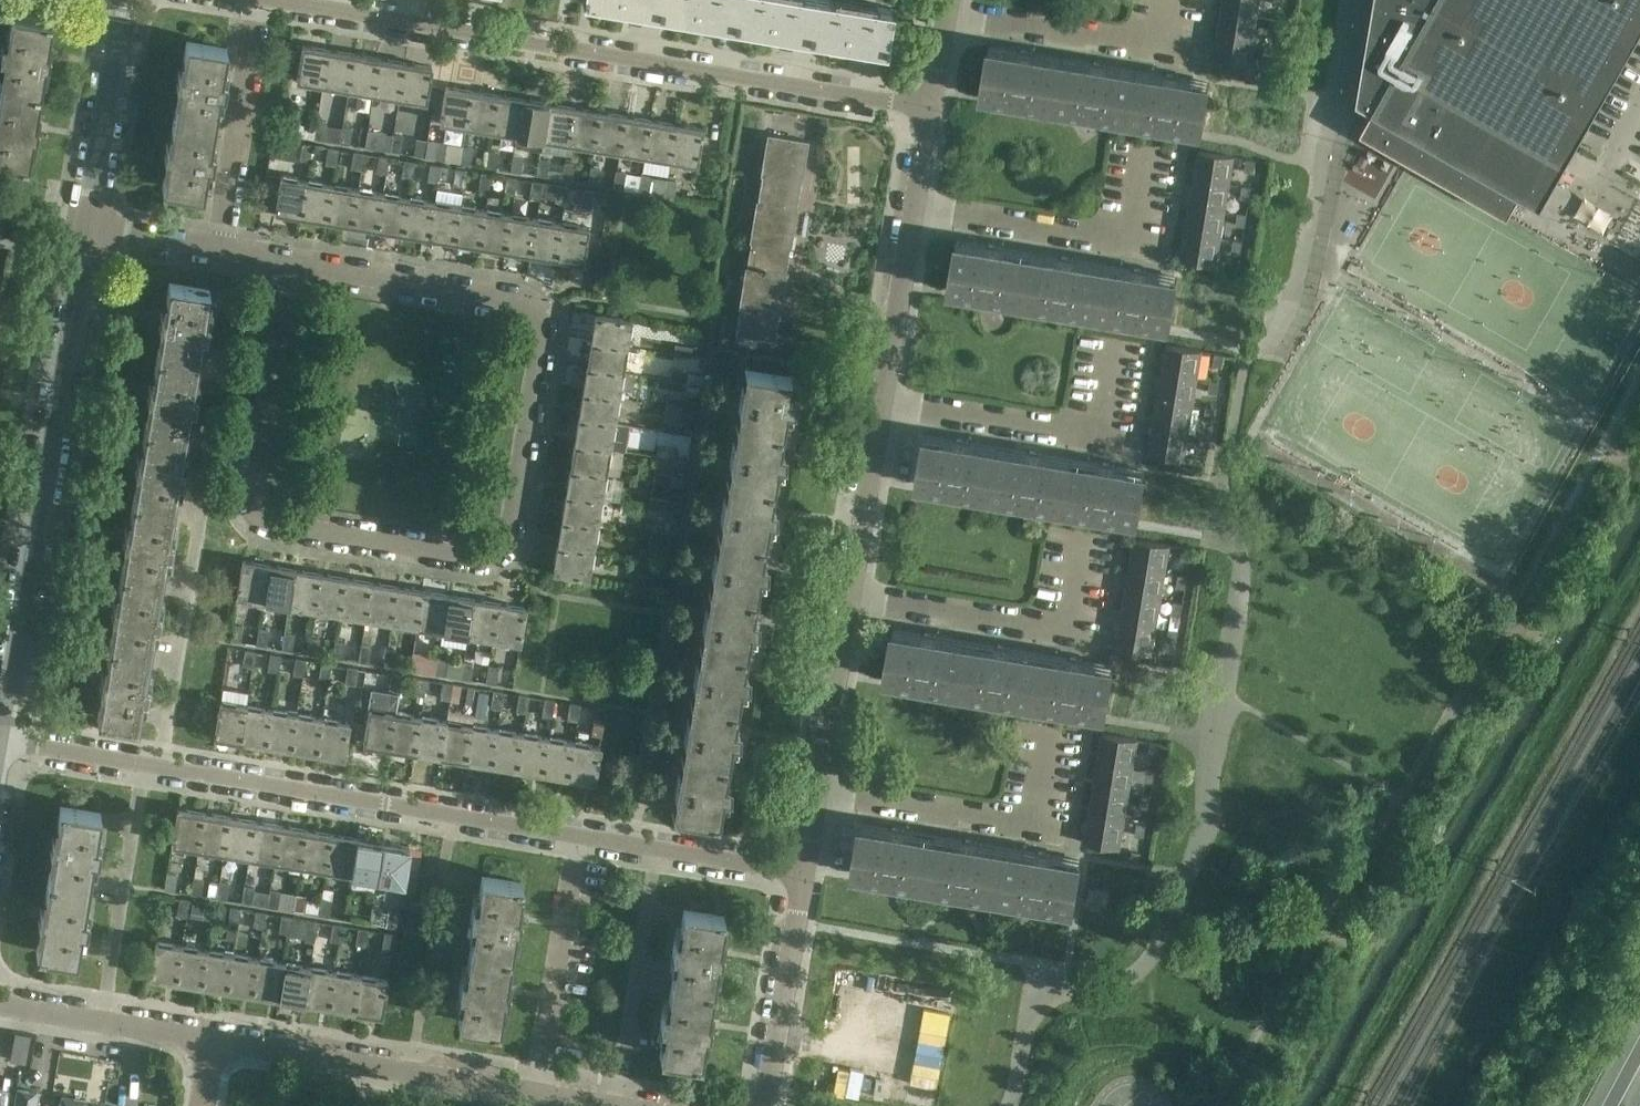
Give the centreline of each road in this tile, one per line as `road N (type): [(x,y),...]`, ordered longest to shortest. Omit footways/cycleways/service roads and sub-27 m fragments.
road 1 (residential): [(285,258),(248,498),(266,526),(474,561),(496,554),(510,536),(545,318),(524,301)]
road 2 (residential): [(930,109),(275,0)]
road 3 (residential): [(580,837),(1,742)]
road 4 (tertiary): [(1,742),(84,225)]
road 5 (residential): [(913,212),(1149,251),(1166,155)]
road 6 (residential): [(849,599),(1091,635),(1104,546)]
road 7 (residential): [(880,409),(1114,444),(1127,347)]
road 8 (residential): [(817,795),(1056,832),(1067,746)]
road 9 (residential): [(211,1039),(535,1093)]
road 10 (track): [(1499,625),(1639,370)]
road 11 (residential): [(946,11),(1162,50),(1171,0)]
road 12 (residential): [(535,1093),(580,837)]
road 13 (residential): [(524,301),(285,258)]
road 14 (residential): [(762,1105),(804,875)]
road 15 (tertiary): [(84,225),(122,0)]
road 16 (residential): [(804,875),(580,837)]
road 17 (residential): [(0,1005),(211,1039)]
road 18 (residential): [(84,225),(285,258)]
road 19 (residential): [(880,409),(913,212)]
road 20 (residential): [(817,795),(849,599)]
road 21 (residential): [(849,599),(880,409)]

